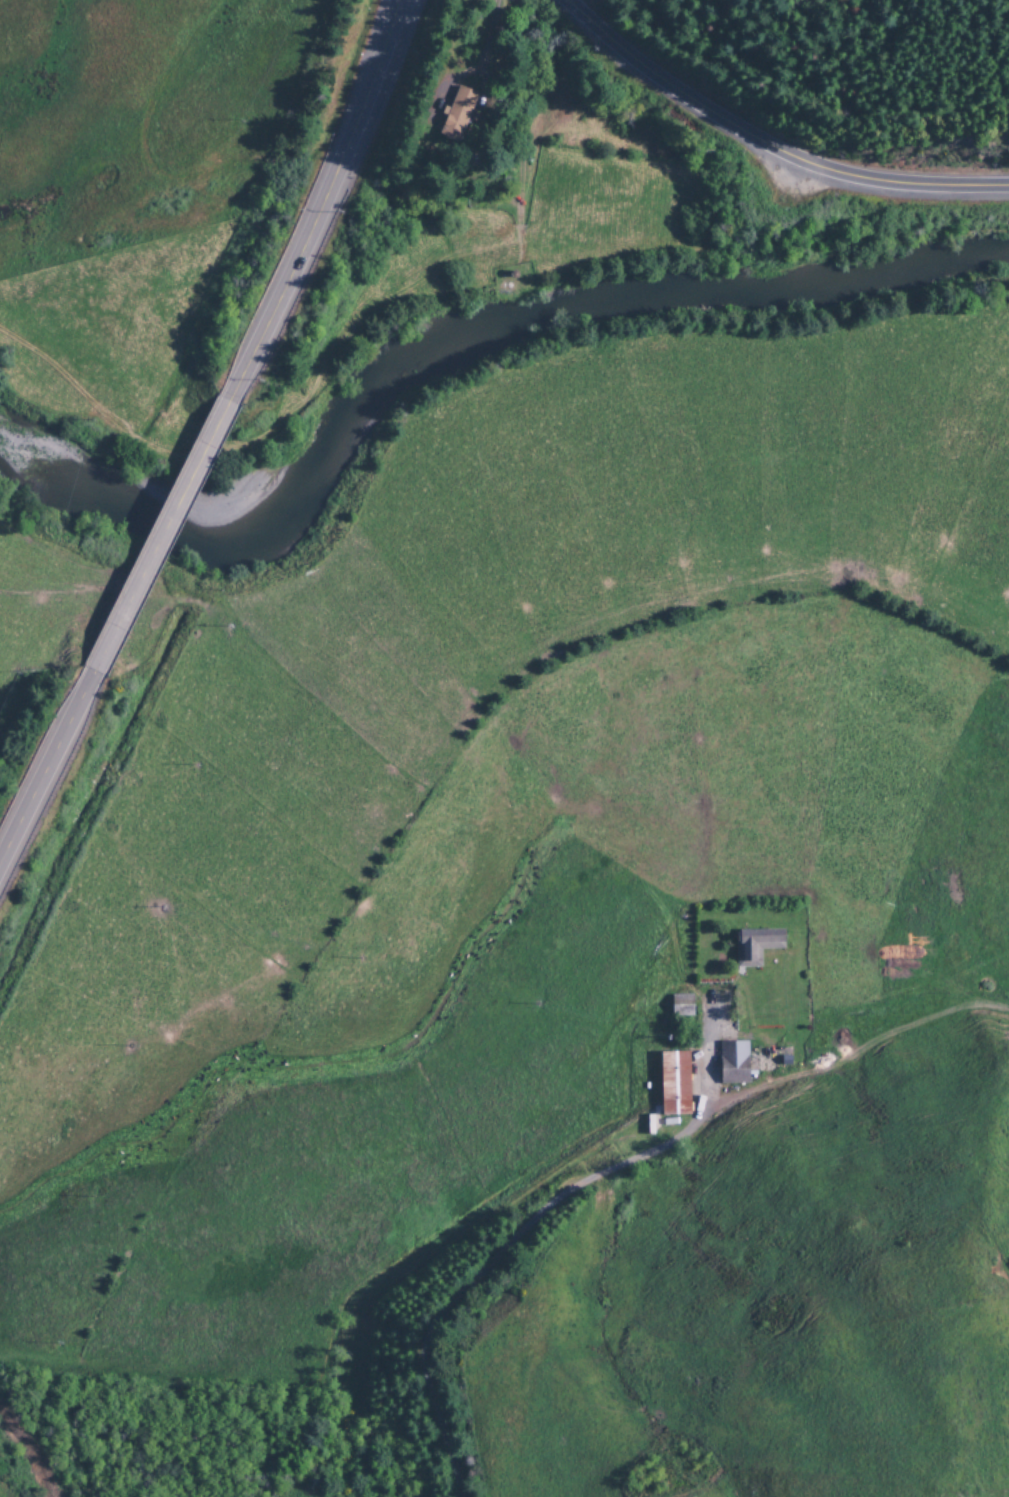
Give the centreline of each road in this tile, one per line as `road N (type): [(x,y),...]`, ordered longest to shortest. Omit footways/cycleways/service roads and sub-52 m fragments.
road 1 (residential): [(465,1496),(424,1365),(425,1323),(544,1210),(679,1134),(706,1098),(703,994)]
road 2 (secondary): [(1008,187),(851,180),(795,162),(631,62),(561,0)]
road 3 (trunk): [(400,0),(369,98),(233,405)]
road 4 (trunk): [(233,405),(86,700)]
road 5 (trunk): [(86,700),(0,875)]

